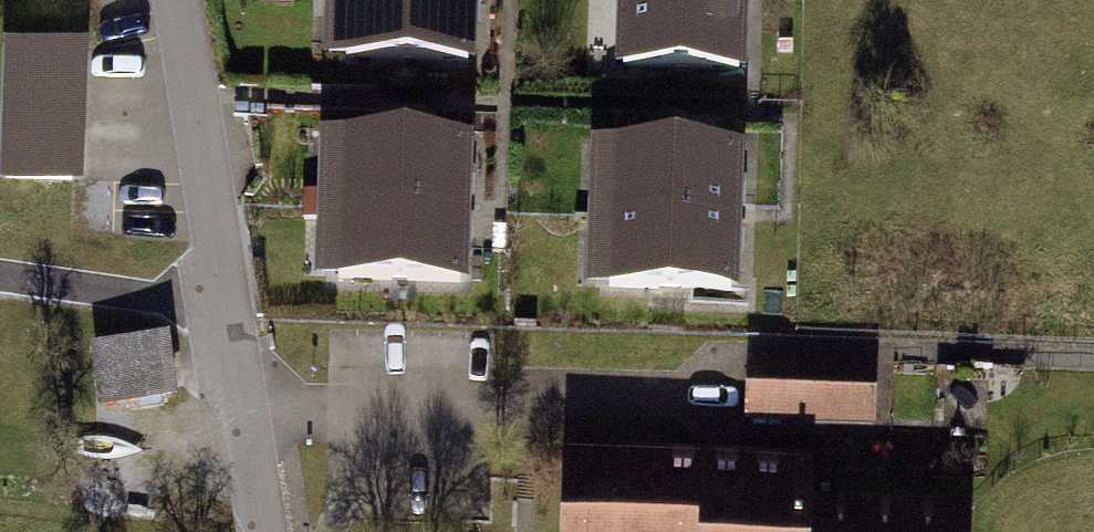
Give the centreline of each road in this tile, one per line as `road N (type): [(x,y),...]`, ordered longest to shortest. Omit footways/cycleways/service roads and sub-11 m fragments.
road 1 (residential): [(170,0),(257,531)]

